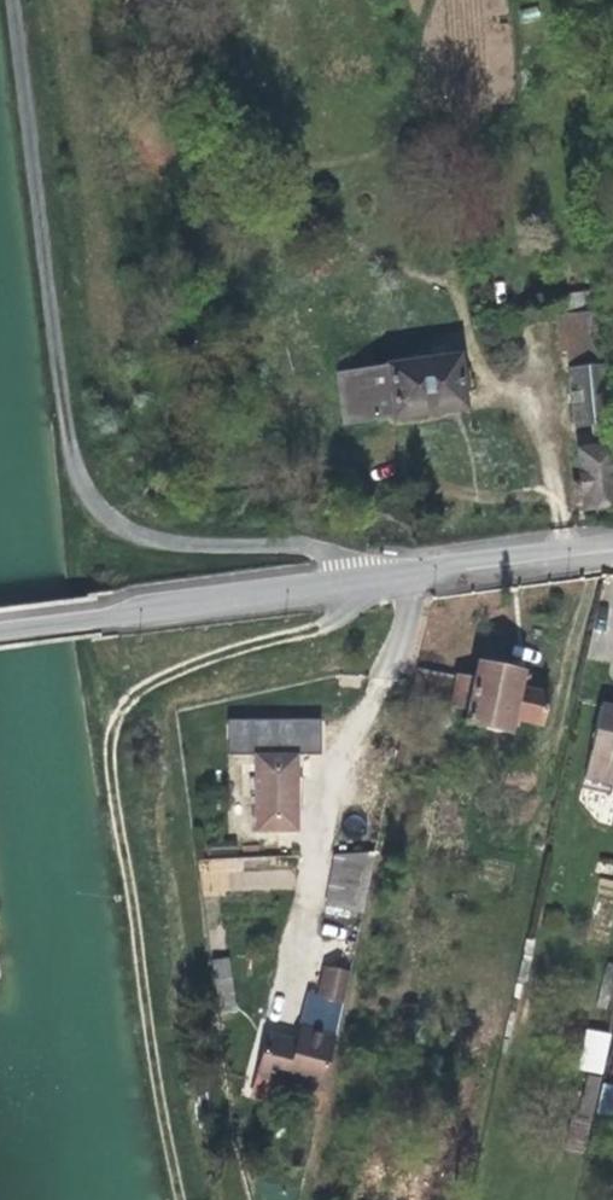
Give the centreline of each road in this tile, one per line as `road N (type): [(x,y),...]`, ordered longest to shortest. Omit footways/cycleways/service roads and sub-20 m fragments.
road 1 (track): [(352,579),(342,617),(211,656),(136,695),(121,711),(111,763),(181,1199)]
road 2 (residential): [(612,545),(0,625)]

